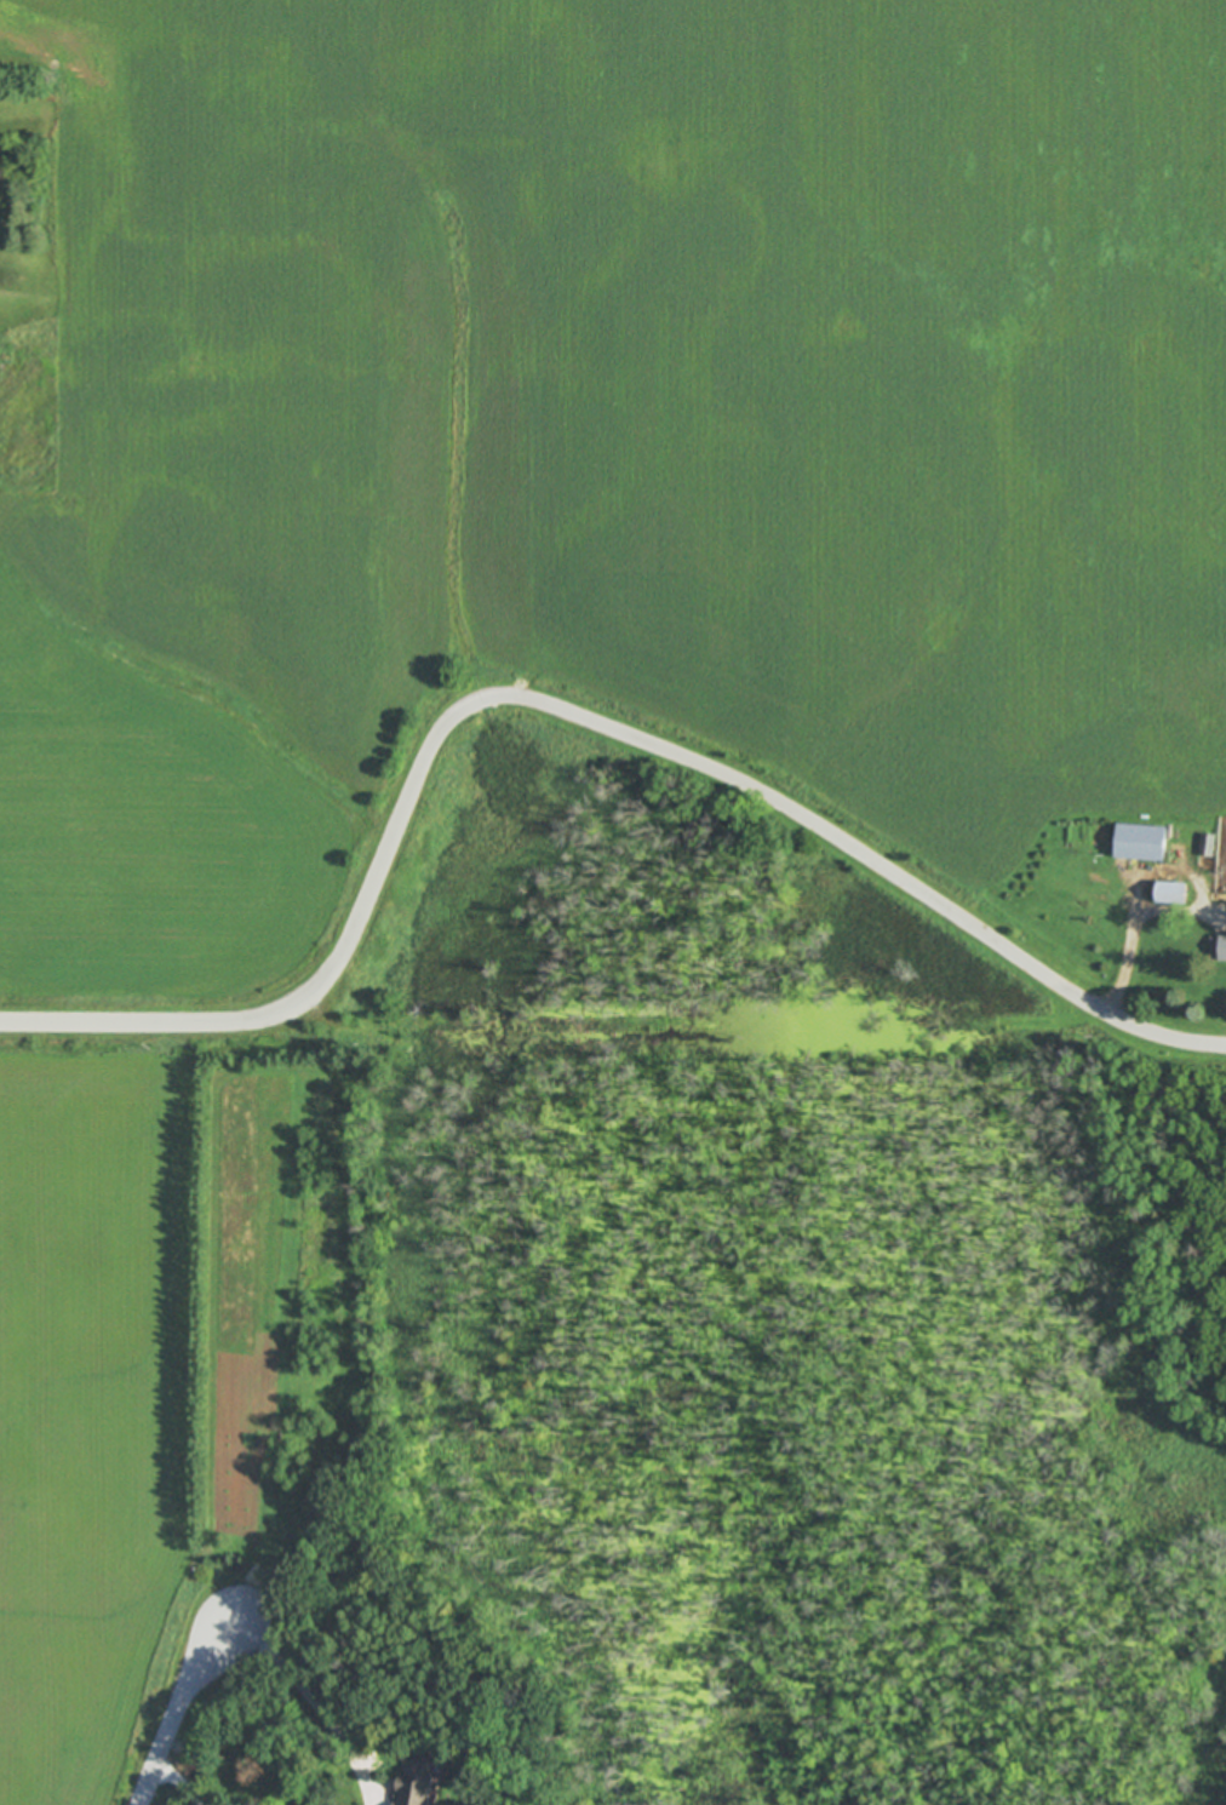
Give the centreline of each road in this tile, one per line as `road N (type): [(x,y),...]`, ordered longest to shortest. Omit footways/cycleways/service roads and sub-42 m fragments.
road 1 (residential): [(1225,1040),(1156,1031),(1113,1015),(732,775),(551,704),(499,693),(463,703),(429,744),(339,962),(300,1005),(245,1021),(0,1021)]
road 2 (residential): [(140,1804),(193,1677),(235,1614)]

